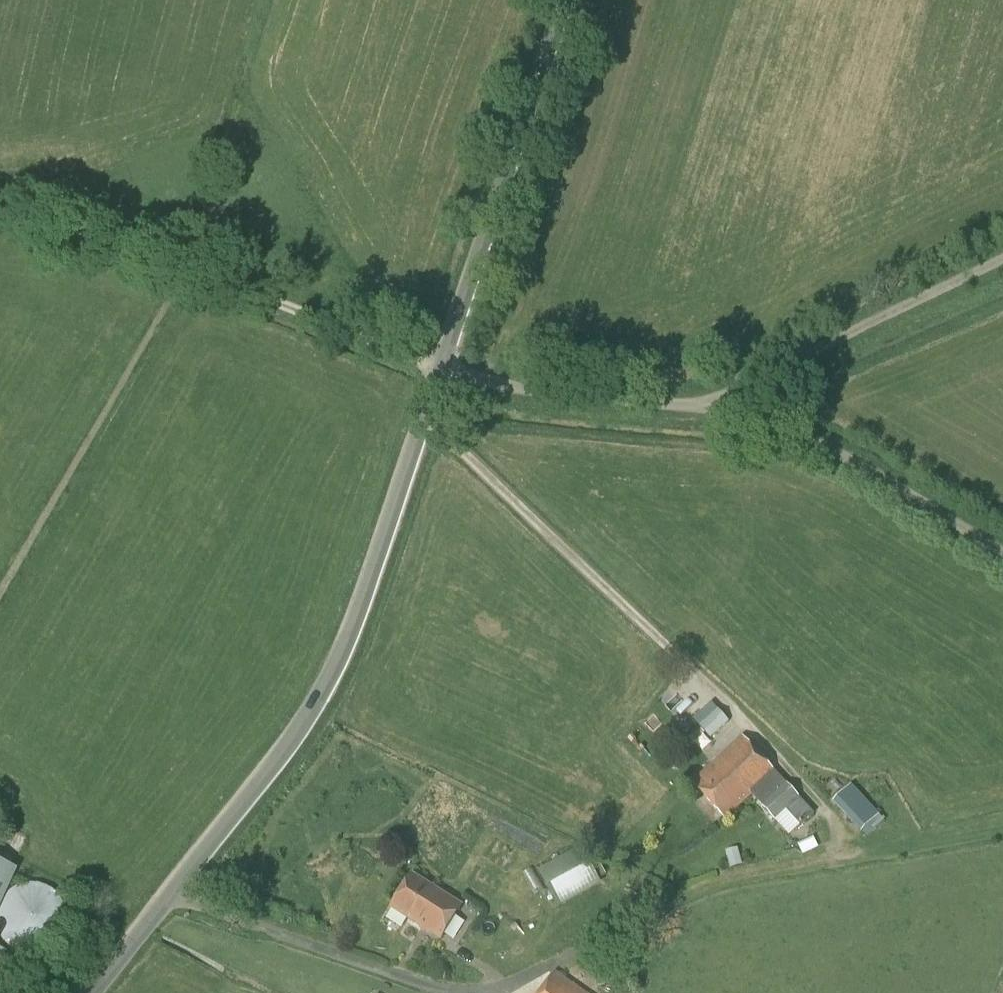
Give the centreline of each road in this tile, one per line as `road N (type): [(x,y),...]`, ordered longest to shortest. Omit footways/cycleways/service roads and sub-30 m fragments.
road 1 (track): [(170,895),(455,991),(507,985),(738,876),(1002,830)]
road 2 (unclassified): [(92,992),(323,696),(439,369)]
road 3 (track): [(425,406),(867,852)]
road 4 (track): [(0,212),(165,259),(439,369)]
road 5 (unclassified): [(439,369),(563,0)]
road 6 (unclassified): [(1002,553),(839,450),(712,408)]
road 7 (unclassified): [(712,408),(1002,262)]
road 8 (unclassified): [(712,408),(508,385),(439,369)]

